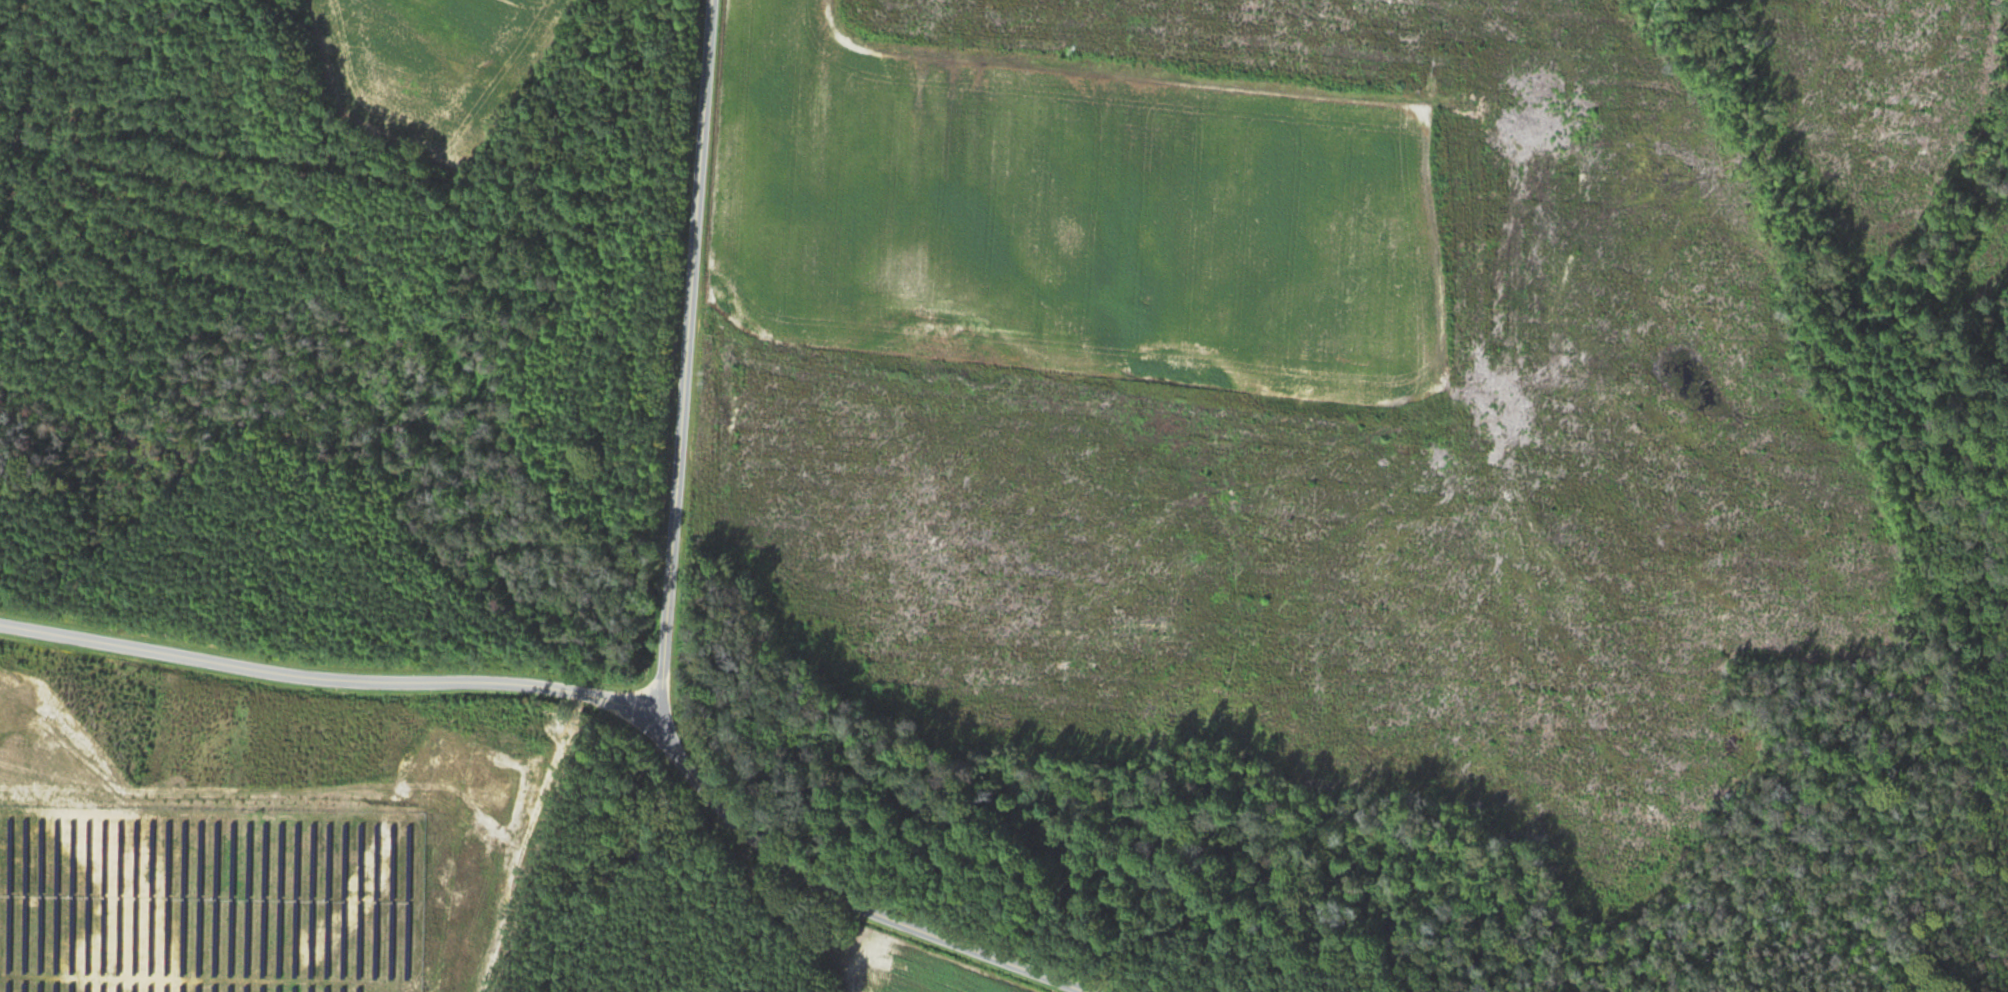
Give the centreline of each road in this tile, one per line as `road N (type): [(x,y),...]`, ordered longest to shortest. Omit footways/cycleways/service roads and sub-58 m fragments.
road 1 (residential): [(660,705),(714,0)]
road 2 (residential): [(660,705),(506,684),(321,677),(0,623)]
road 3 (residential): [(1087,991),(869,911),(801,875),(714,802),(681,758),(660,705)]

